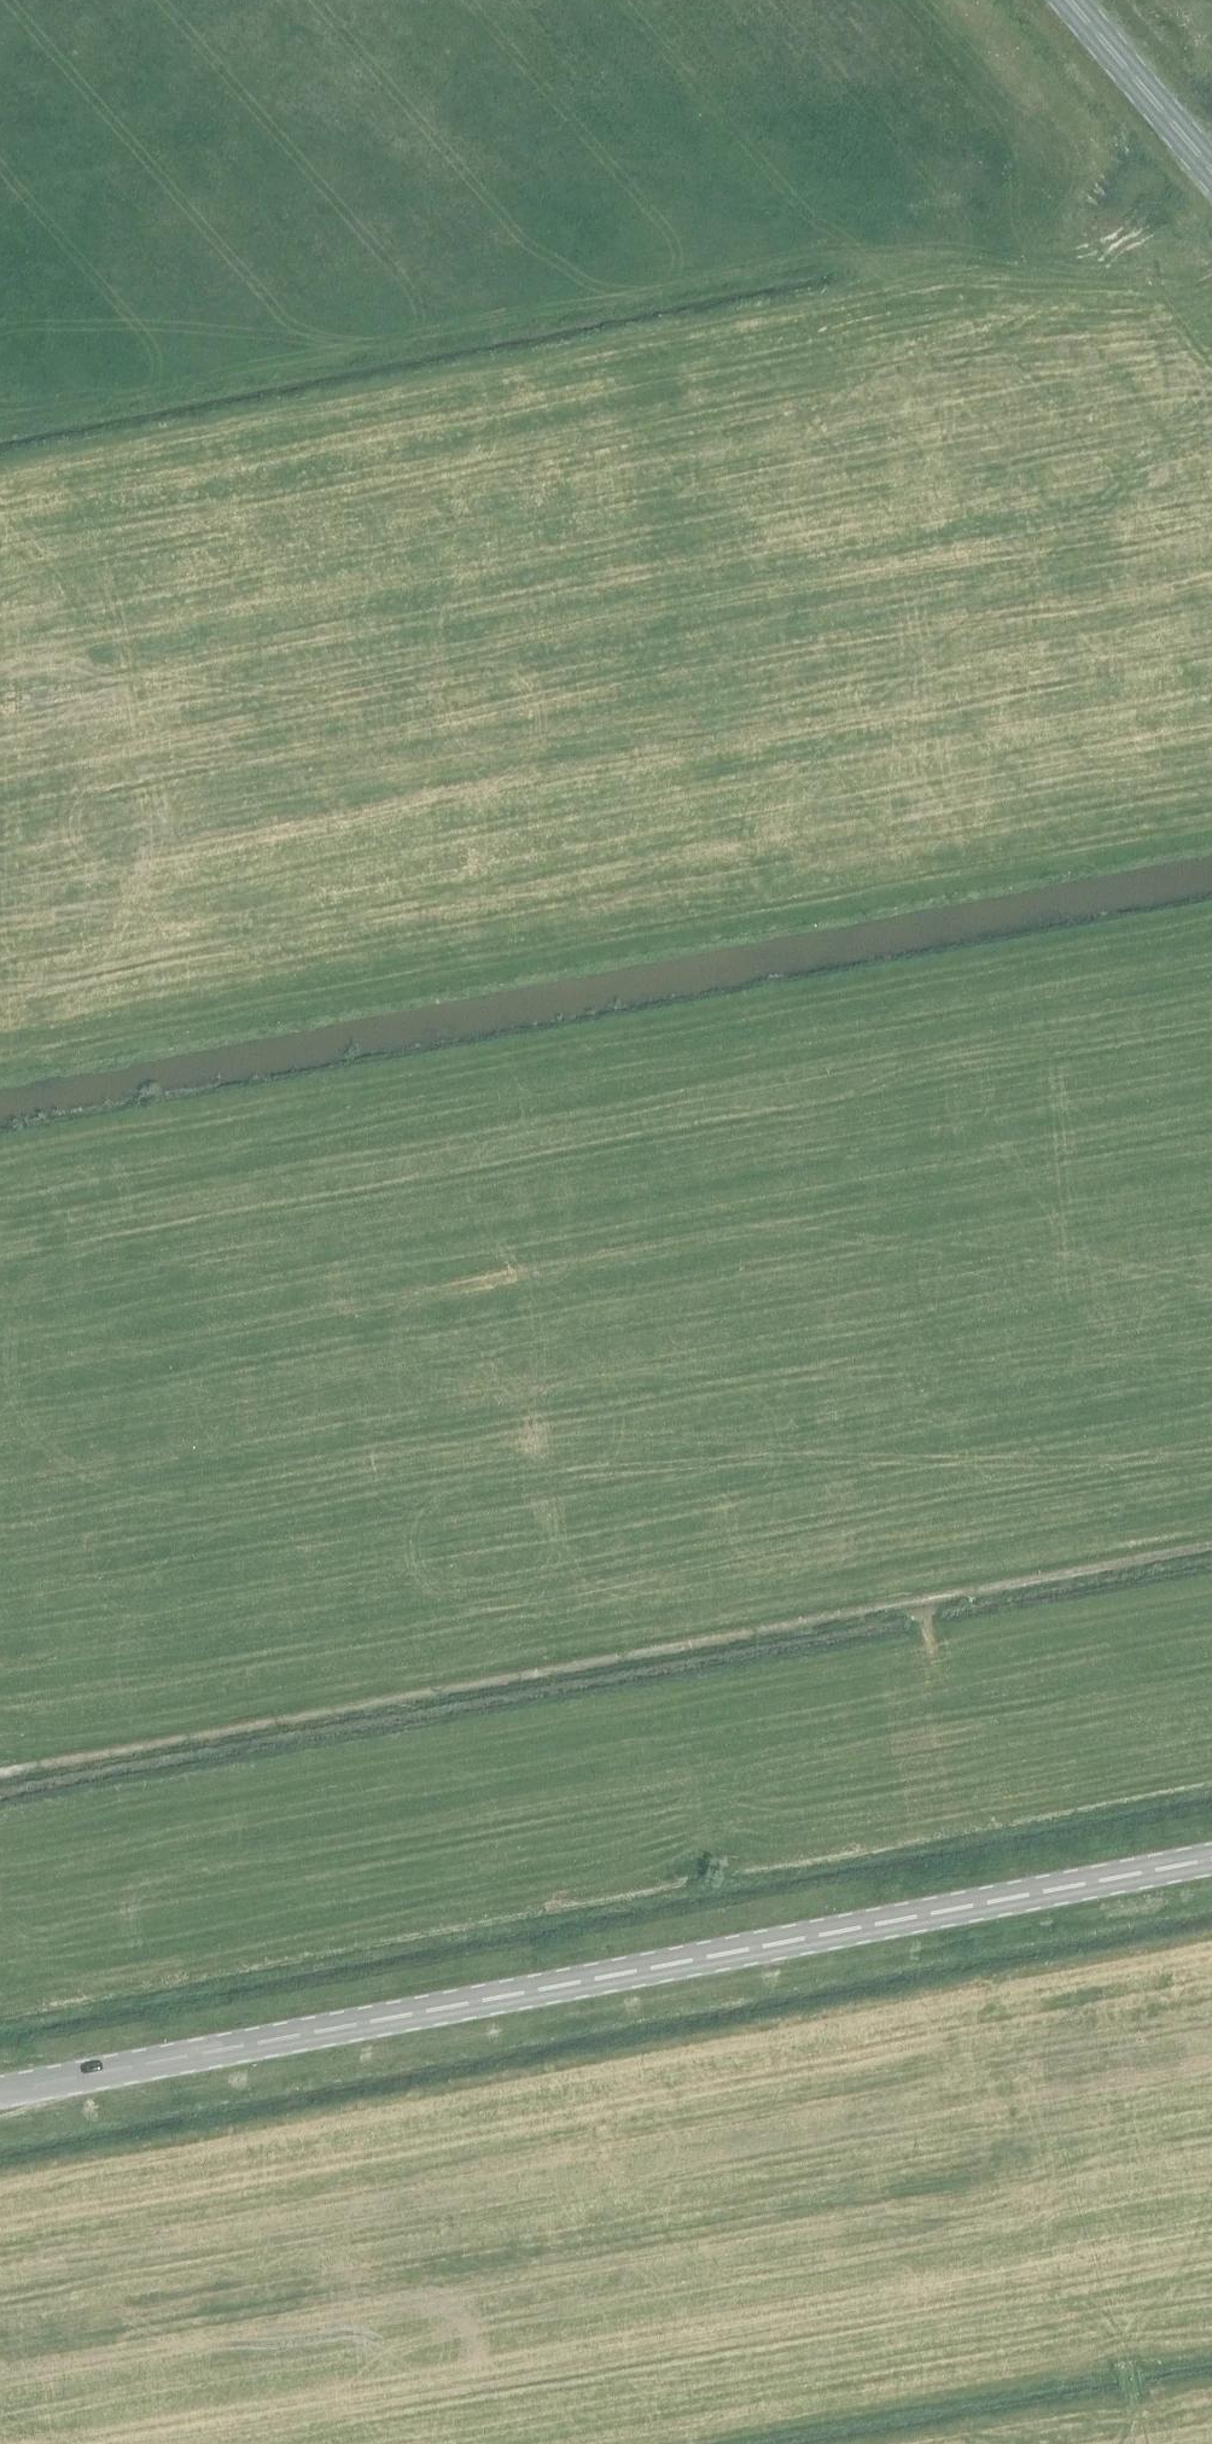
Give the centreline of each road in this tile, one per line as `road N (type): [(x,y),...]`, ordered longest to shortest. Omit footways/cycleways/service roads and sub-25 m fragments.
road 1 (tertiary): [(1211,1859),(0,2092)]
road 2 (primary): [(1211,174),(1066,0)]

